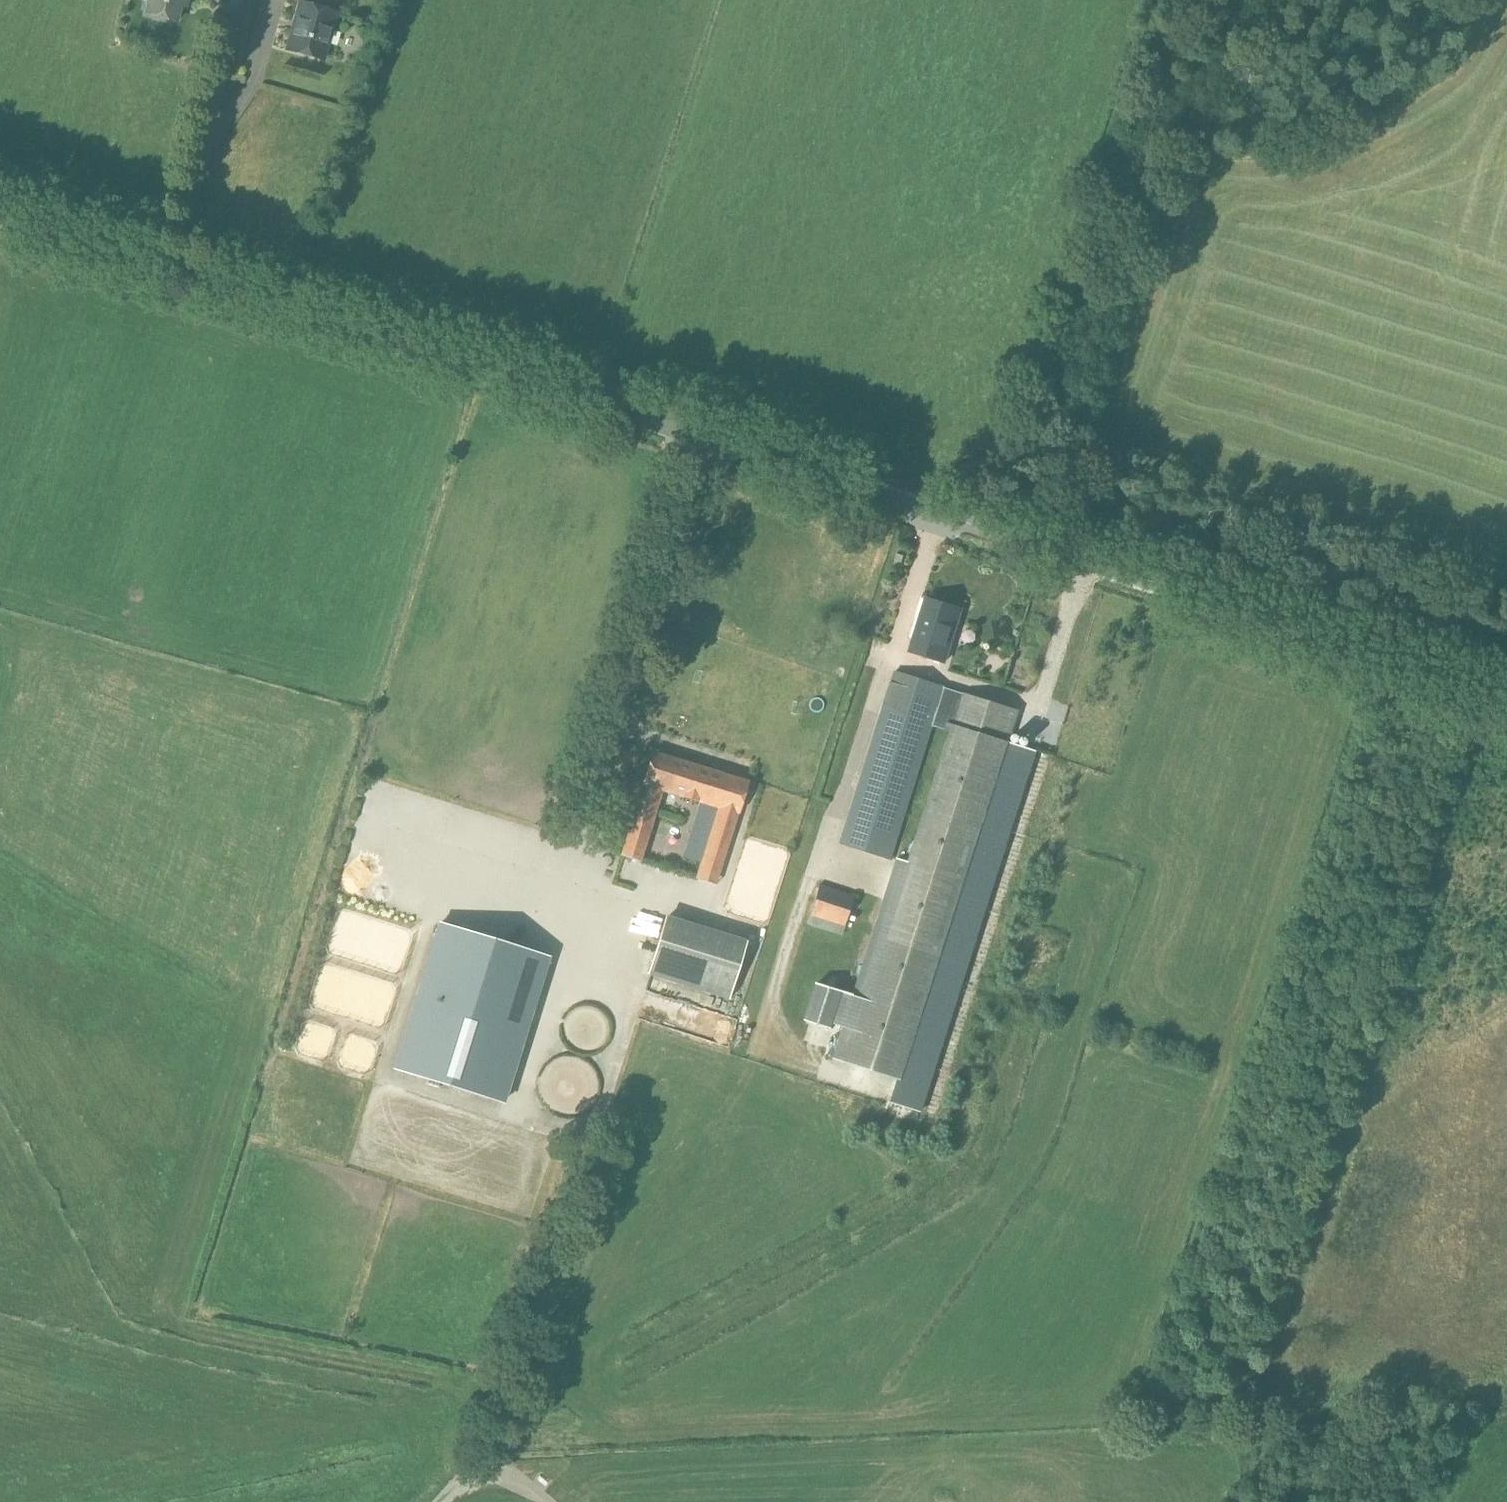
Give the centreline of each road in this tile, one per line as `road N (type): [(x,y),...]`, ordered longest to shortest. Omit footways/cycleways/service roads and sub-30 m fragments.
road 1 (tertiary): [(1506,690),(938,515),(334,313),(0,211)]

